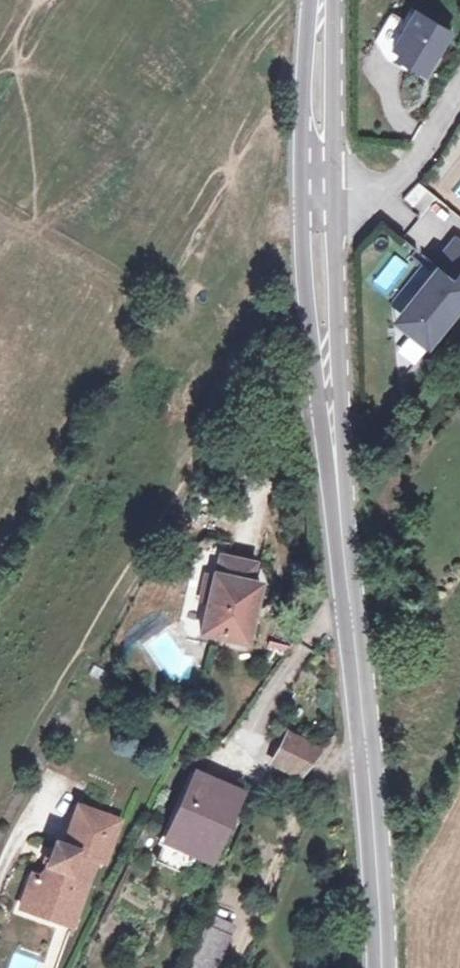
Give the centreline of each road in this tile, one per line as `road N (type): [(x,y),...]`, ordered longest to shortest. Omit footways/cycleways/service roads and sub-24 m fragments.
road 1 (secondary): [(316,198),(383,967)]
road 2 (residential): [(459,82),(423,150),(385,188),(316,198)]
road 3 (secondary): [(323,0),(316,198)]

